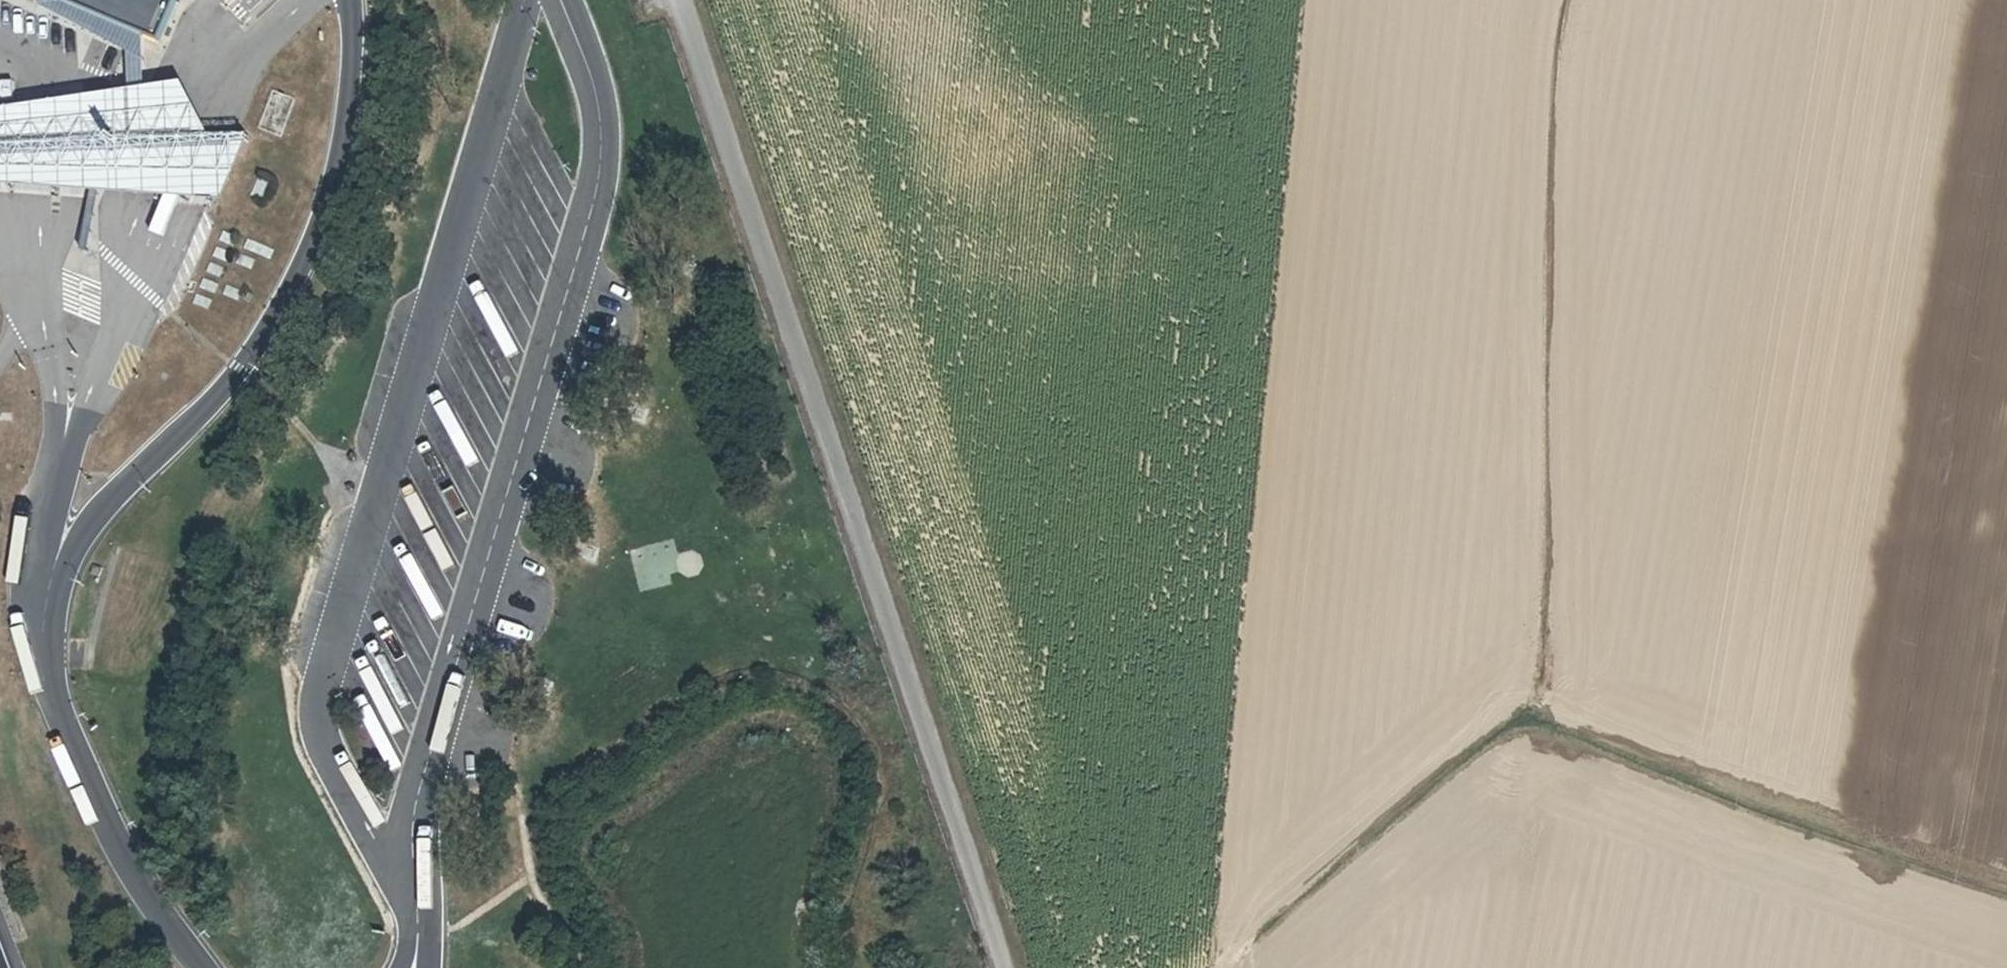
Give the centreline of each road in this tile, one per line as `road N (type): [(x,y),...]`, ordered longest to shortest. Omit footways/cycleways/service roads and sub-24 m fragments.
road 1 (unclassified): [(1008,967),(684,0)]

